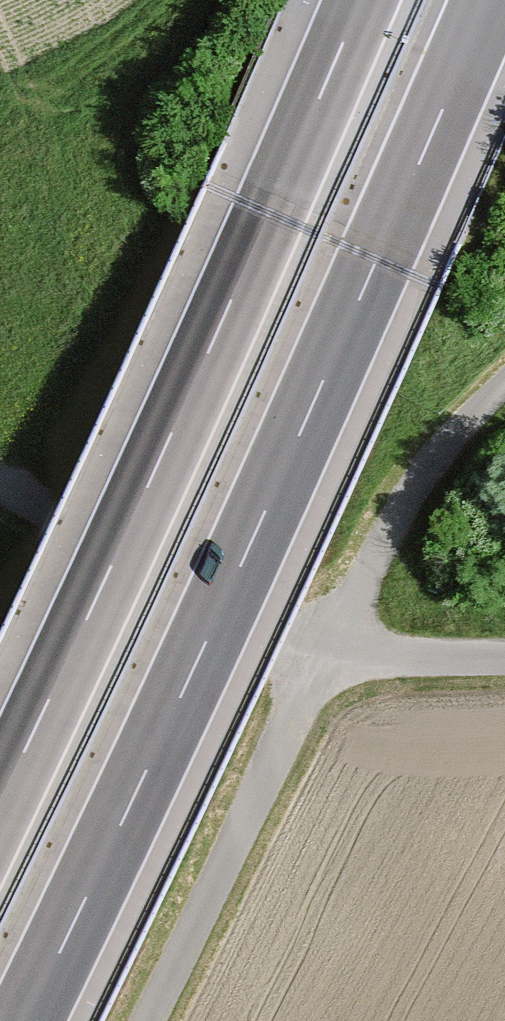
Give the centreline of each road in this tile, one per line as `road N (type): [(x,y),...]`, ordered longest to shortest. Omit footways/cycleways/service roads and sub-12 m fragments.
road 1 (motorway): [(26,1020),(260,523),(489,0)]
road 2 (motorway): [(361,0),(0,802)]
road 3 (unclassified): [(326,653),(147,1020)]
road 4 (unclassified): [(0,482),(252,625),(326,653)]
road 5 (unclassified): [(504,384),(430,462),(326,653)]
road 6 (unclassified): [(326,653),(504,657)]

